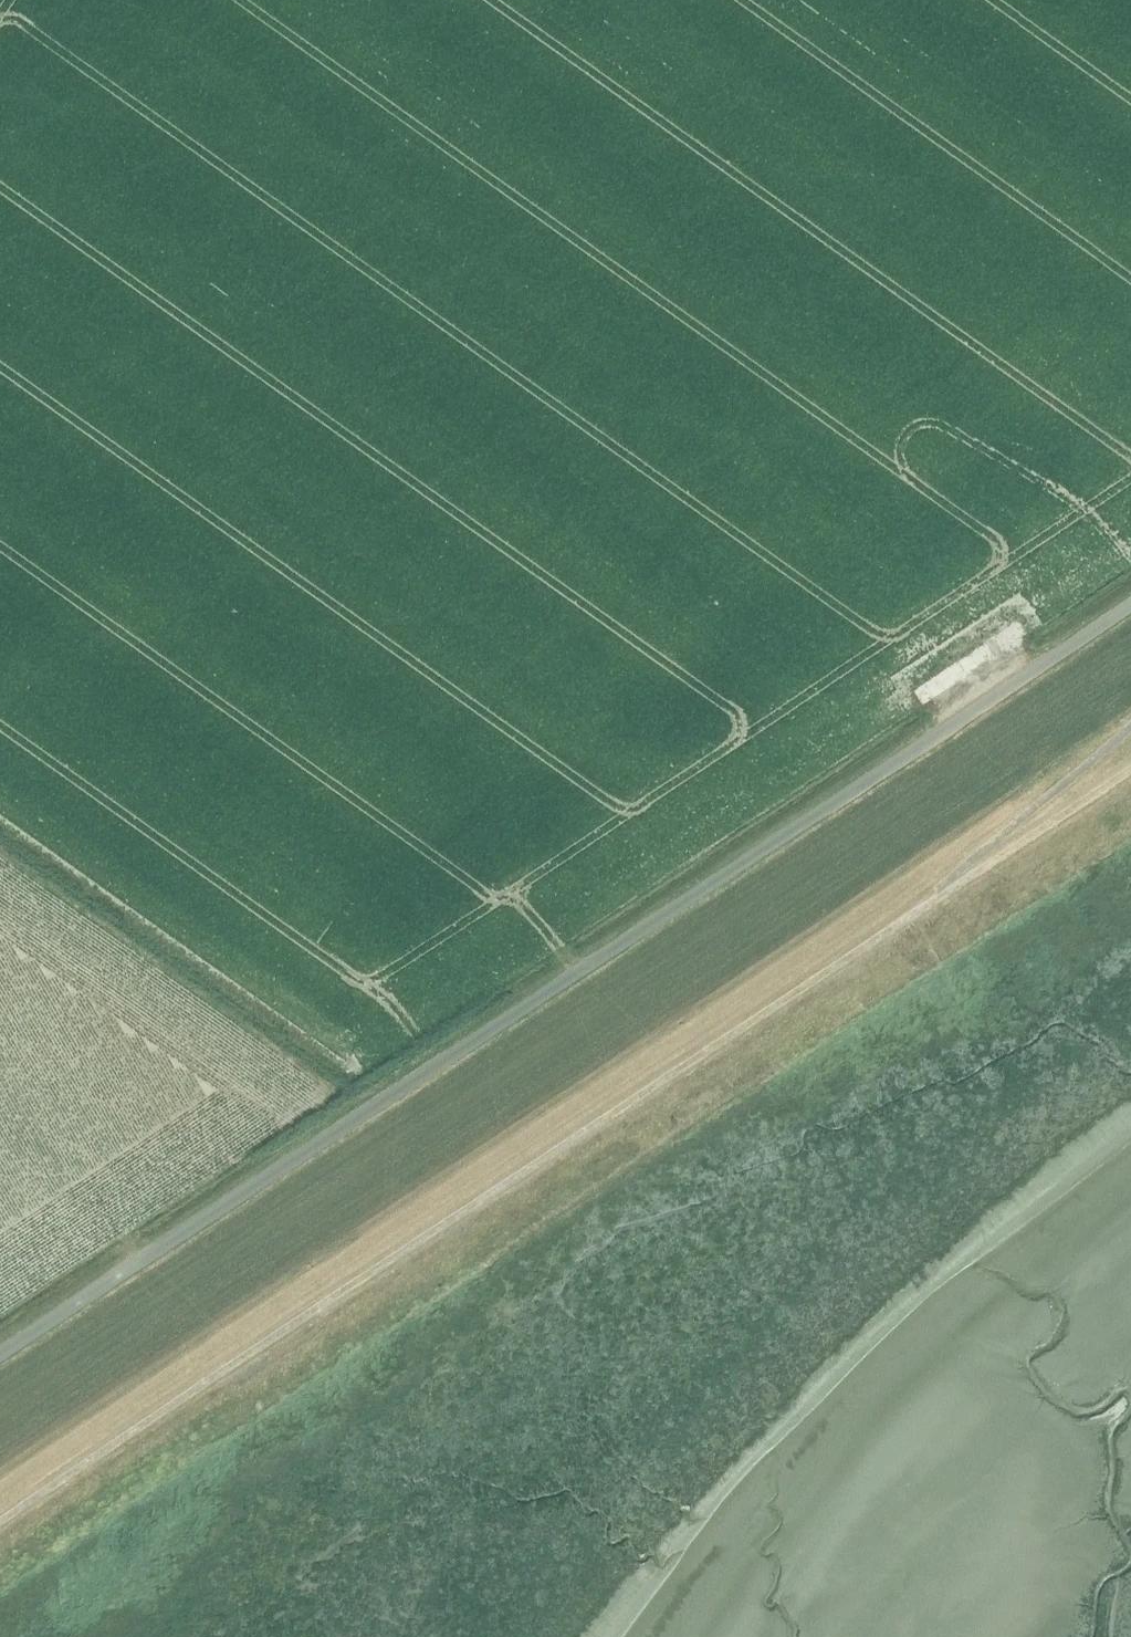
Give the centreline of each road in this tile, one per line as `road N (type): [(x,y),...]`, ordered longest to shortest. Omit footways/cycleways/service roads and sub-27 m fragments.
road 1 (unclassified): [(0,1358),(1130,601)]
road 2 (track): [(892,935),(0,1525)]
road 3 (track): [(892,935),(1130,774)]

